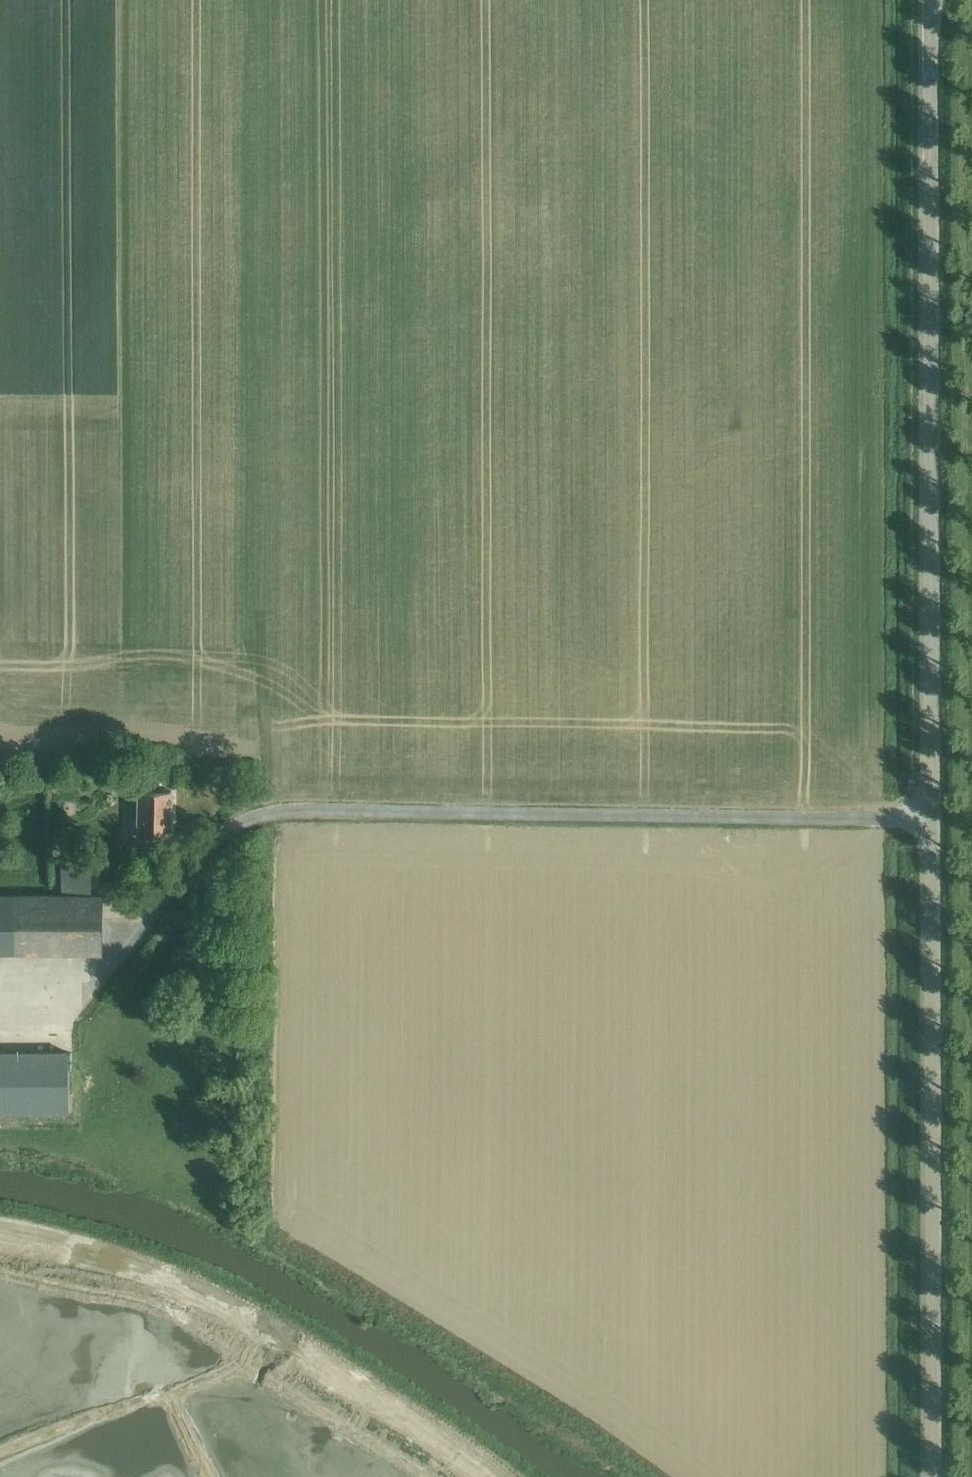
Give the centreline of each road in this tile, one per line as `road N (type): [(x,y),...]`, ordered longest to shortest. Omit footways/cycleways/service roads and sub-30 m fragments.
road 1 (tertiary): [(934,1476),(930,0)]

